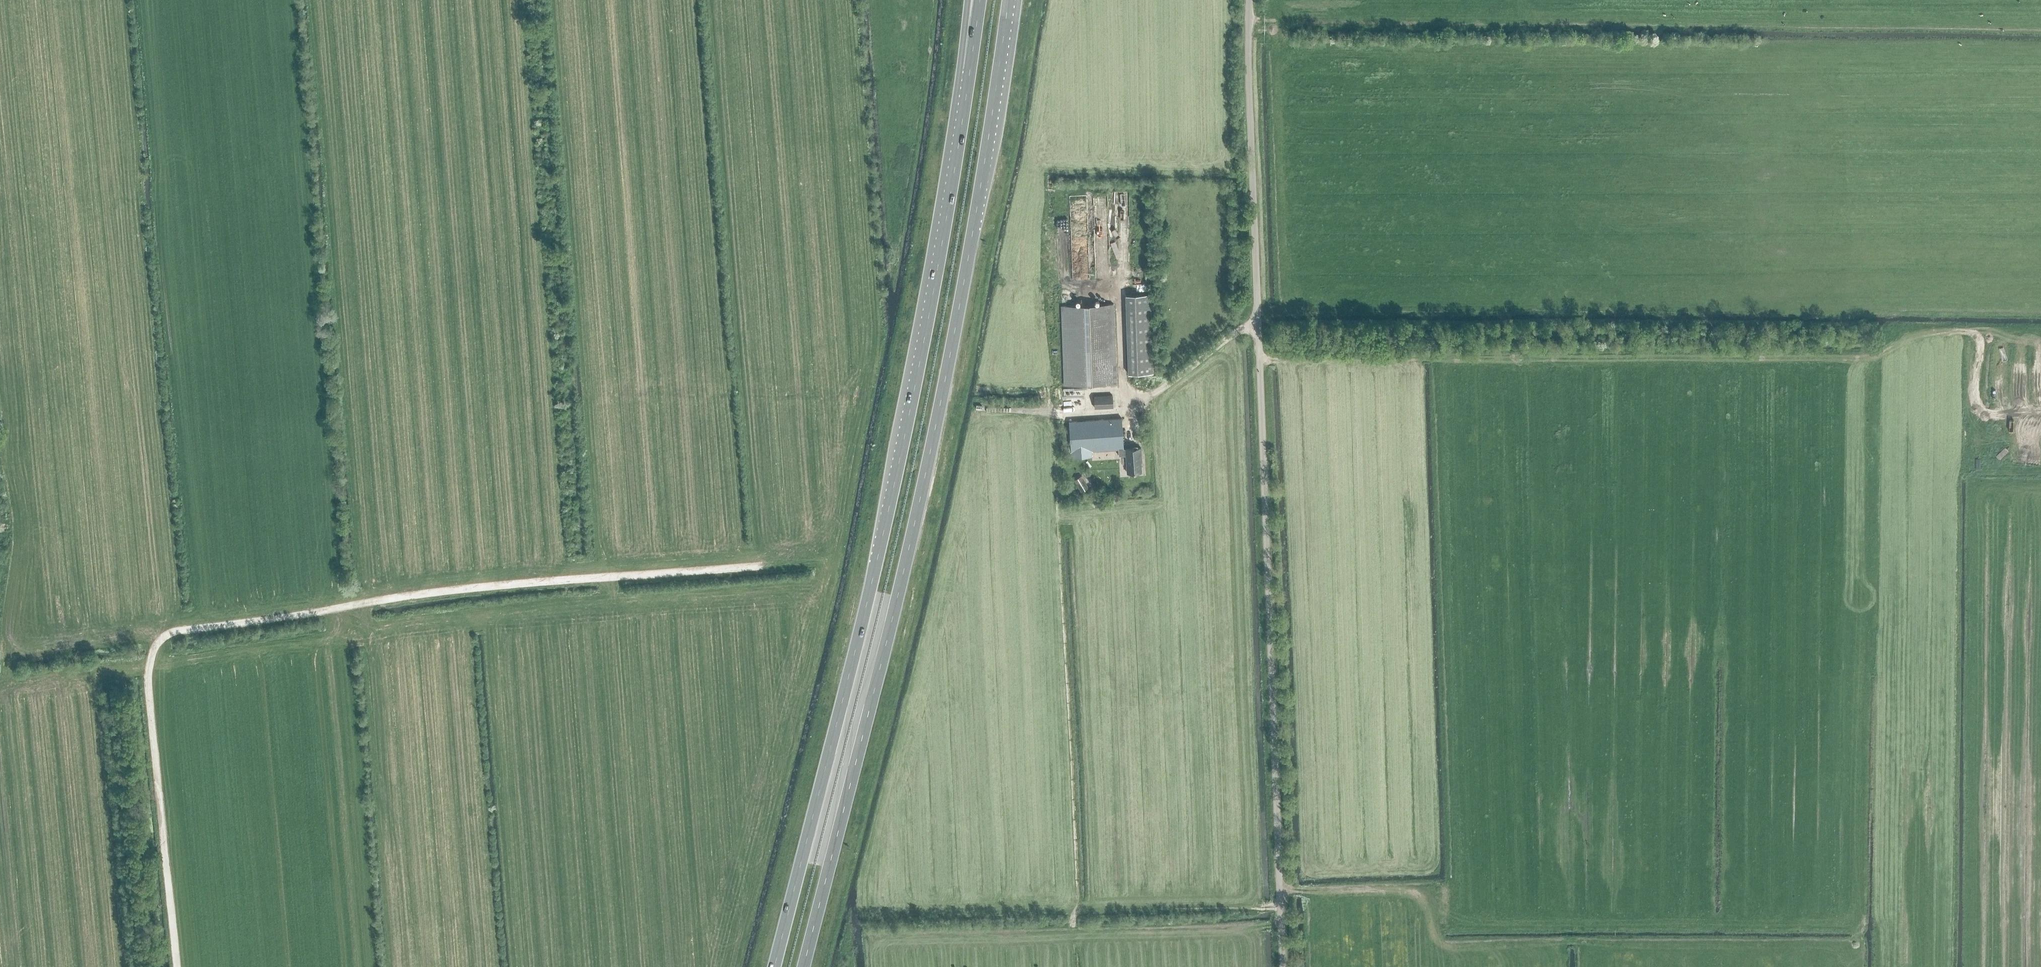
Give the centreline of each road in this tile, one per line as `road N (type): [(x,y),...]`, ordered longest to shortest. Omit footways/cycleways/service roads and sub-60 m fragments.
road 1 (trunk): [(804,966),(932,446),(1008,0)]
road 2 (unclassified): [(1285,966),(1255,282),(1251,0)]
road 3 (track): [(763,565),(429,594),(168,634),(152,656),(149,692),(177,966)]
road 4 (trunk): [(964,108),(893,492),(774,966)]
road 5 (track): [(0,465),(13,495),(18,552),(8,674),(30,679),(150,664)]

